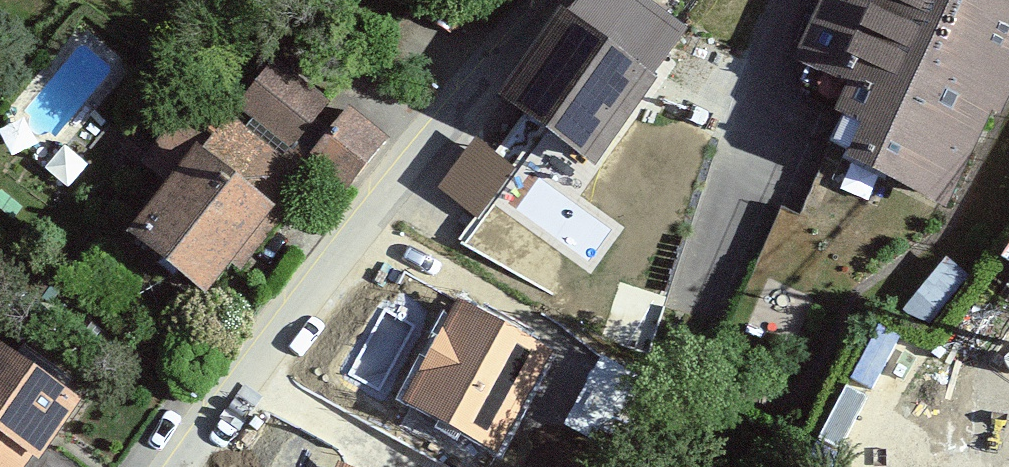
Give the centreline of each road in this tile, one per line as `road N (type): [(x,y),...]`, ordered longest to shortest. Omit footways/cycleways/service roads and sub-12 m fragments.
road 1 (residential): [(561,0),(410,166),(177,466)]

